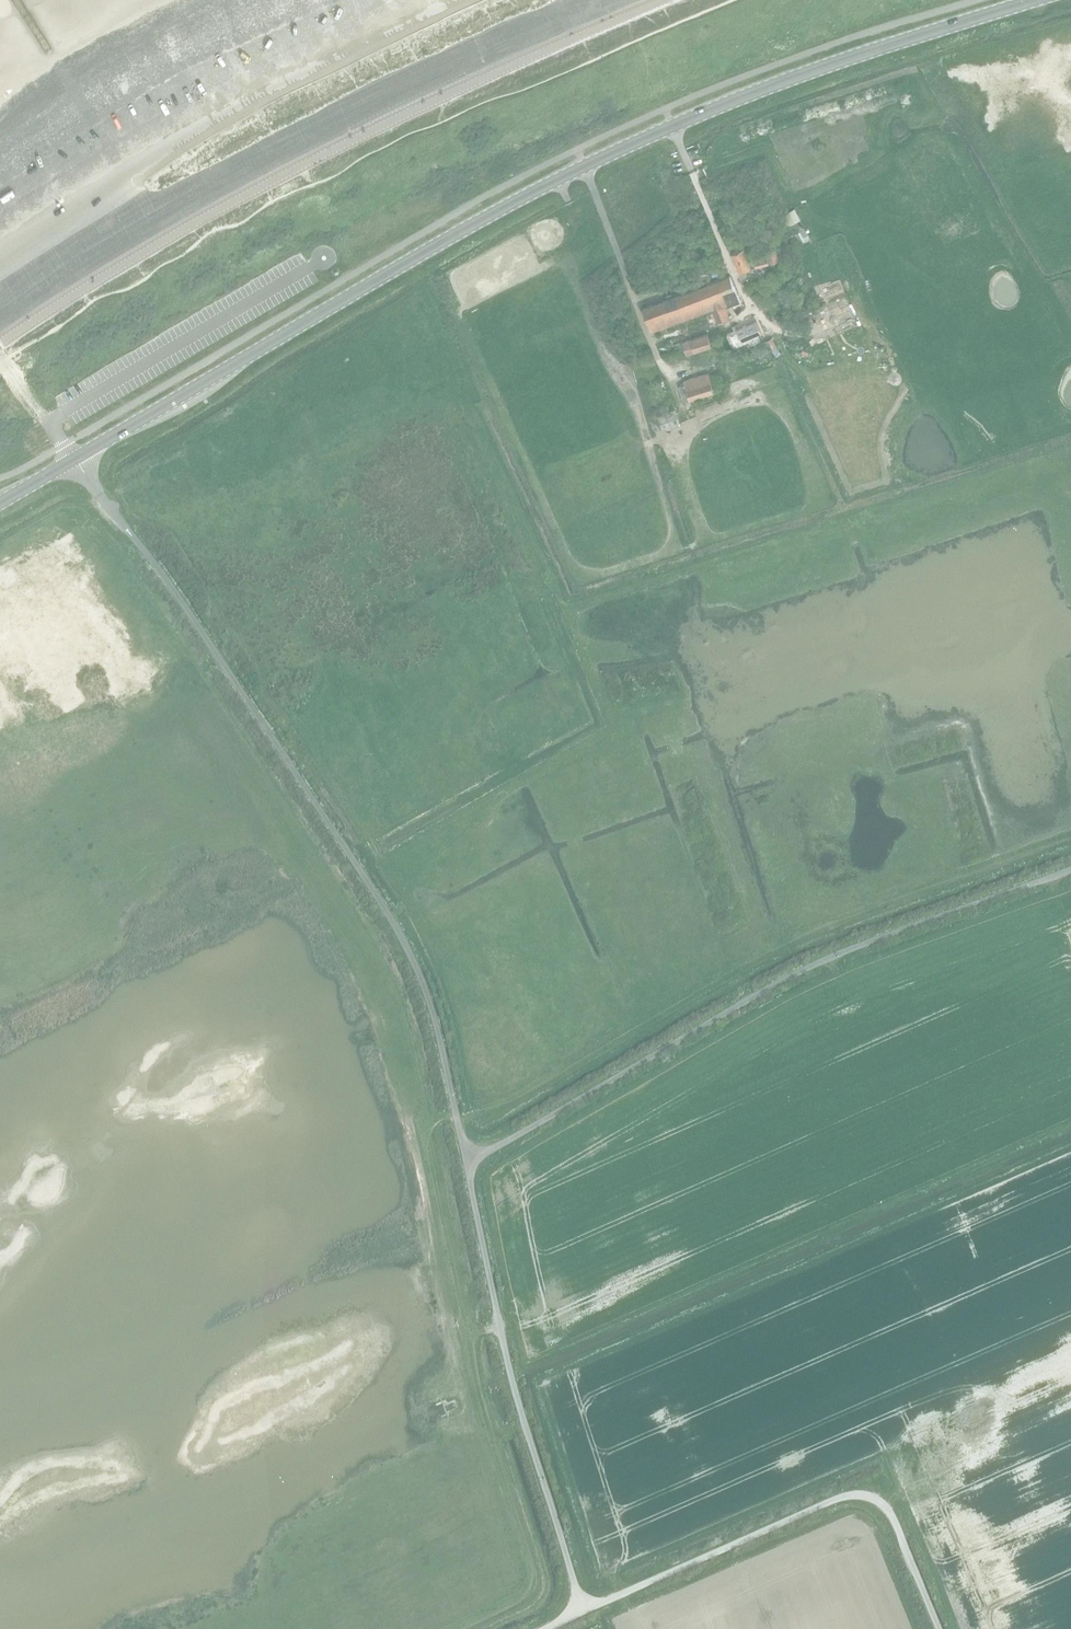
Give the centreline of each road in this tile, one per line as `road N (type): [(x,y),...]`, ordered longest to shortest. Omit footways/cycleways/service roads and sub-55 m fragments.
road 1 (secondary): [(73,459),(438,243),(606,155),(829,64),(1031,0)]
road 2 (unclassified): [(469,1162),(441,1036),(404,941),(159,569),(73,459)]
road 3 (unclassified): [(664,0),(269,182),(0,344)]
road 4 (unclassified): [(469,1162),(816,966),(1070,871)]
road 5 (unclassified): [(584,1612),(513,1376),(469,1162)]
road 6 (unclassified): [(584,1612),(856,1495),(888,1508),(942,1628)]

